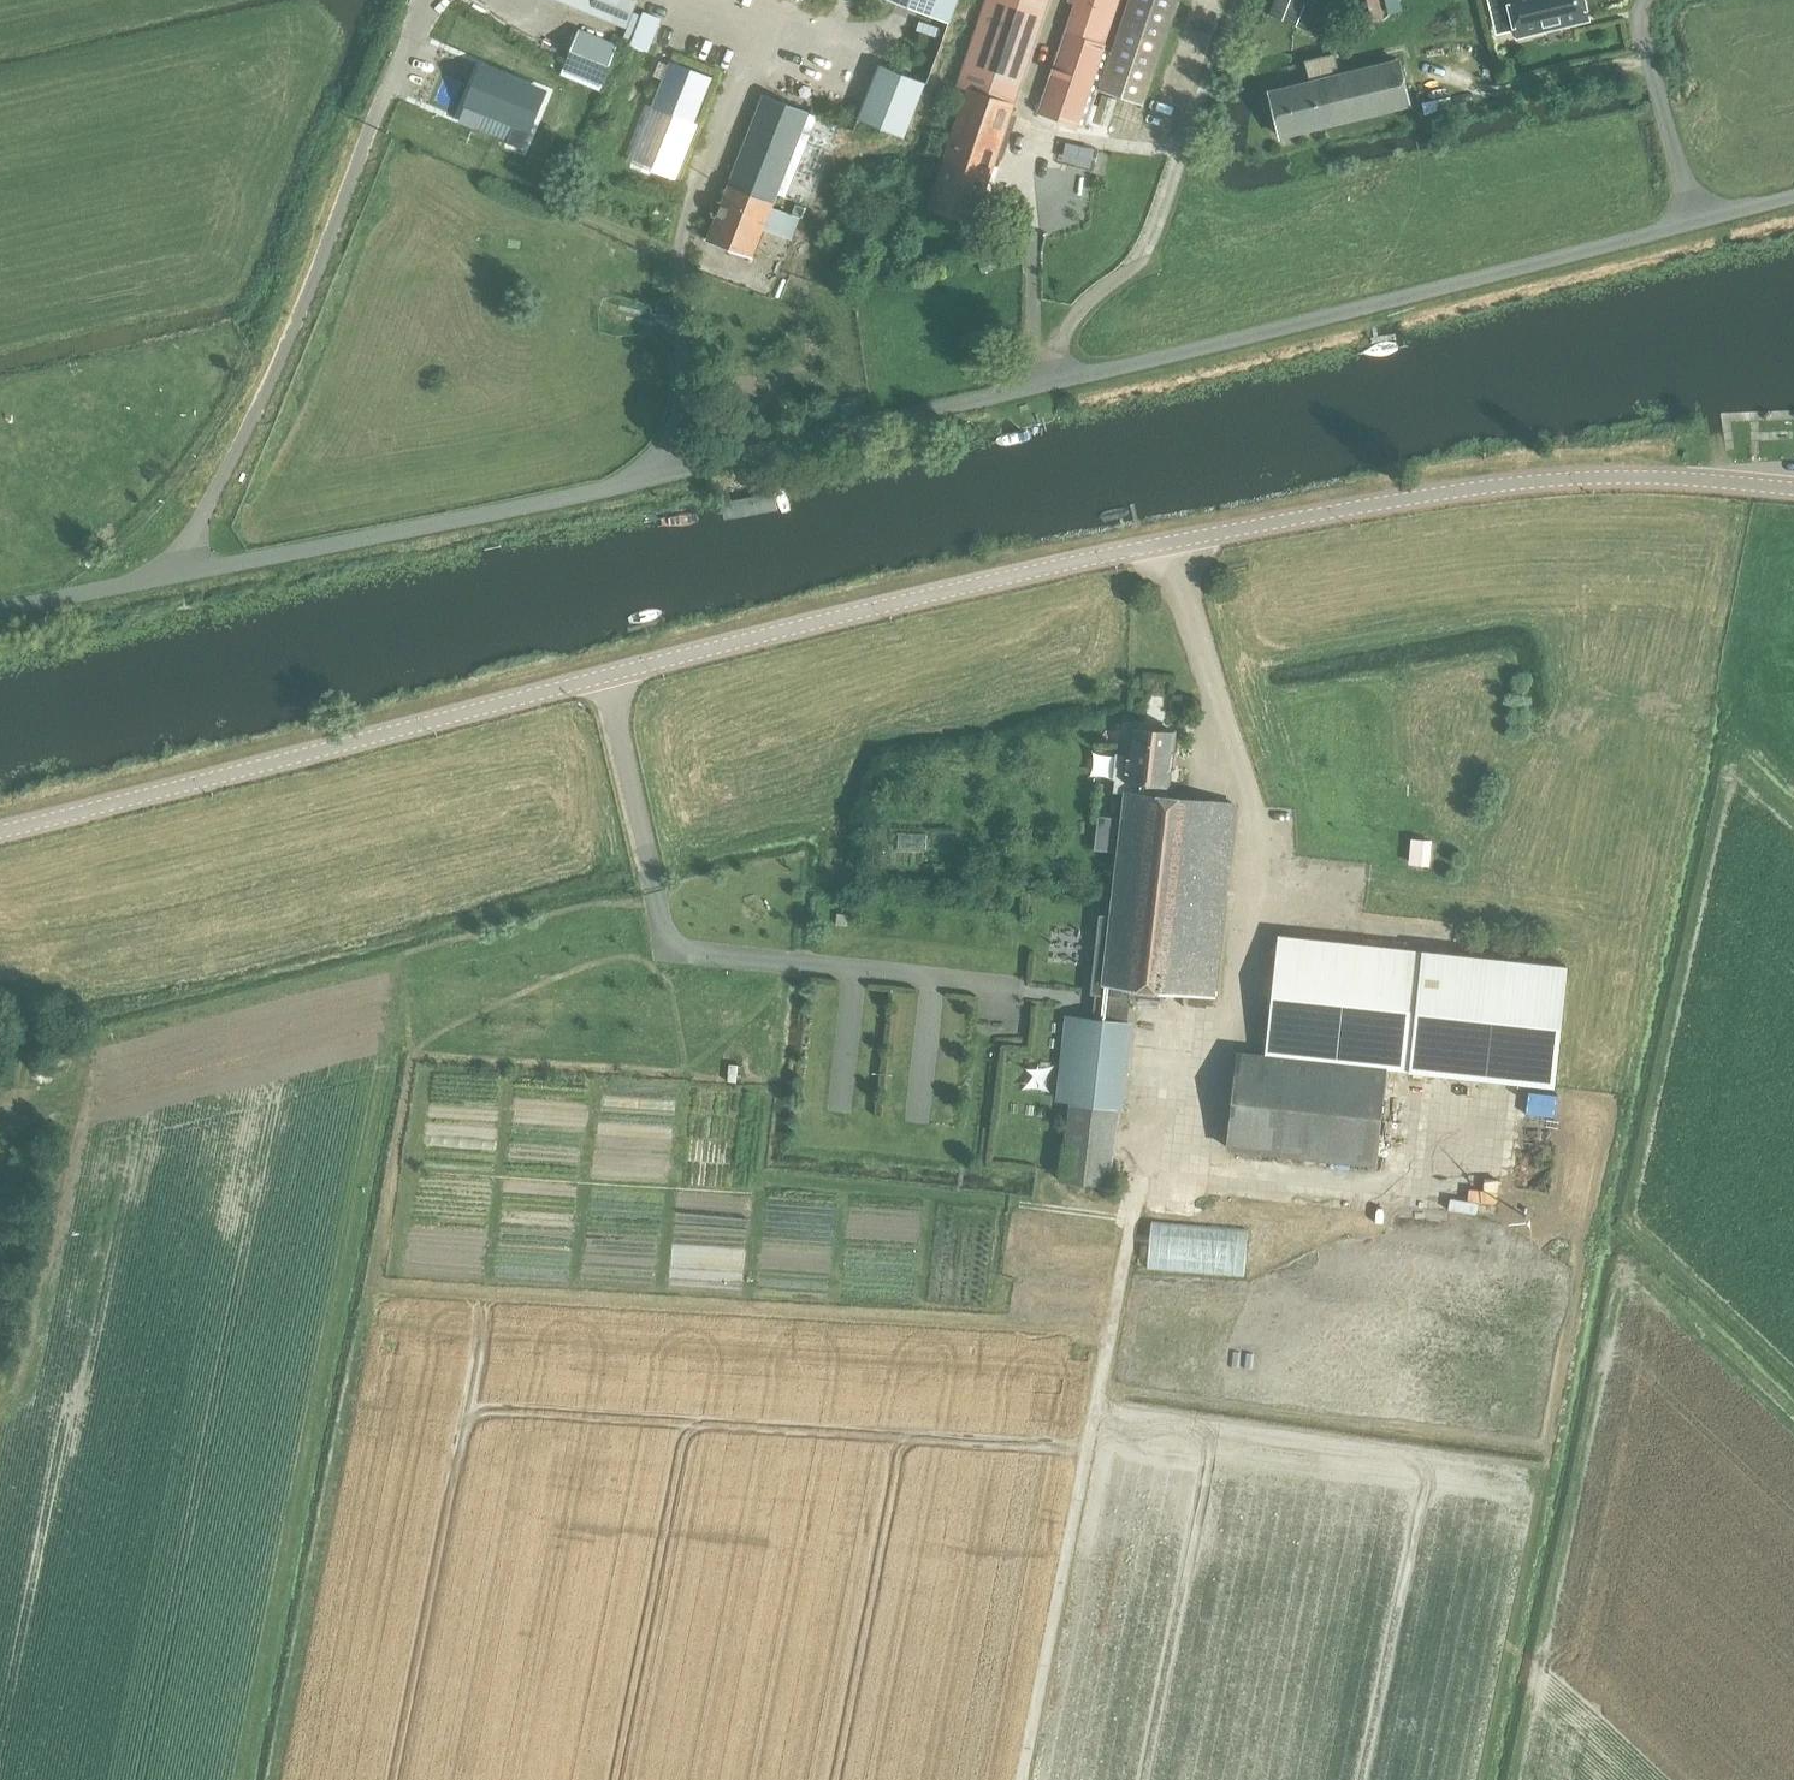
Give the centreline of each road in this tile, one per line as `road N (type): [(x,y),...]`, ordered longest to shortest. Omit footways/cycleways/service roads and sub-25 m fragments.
road 1 (unclassified): [(0,608),(671,471),(1793,198)]
road 2 (tertiary): [(0,830),(1167,541),(1434,494),(1606,479),(1793,488)]
road 3 (track): [(1024,1779),(1143,1189)]

